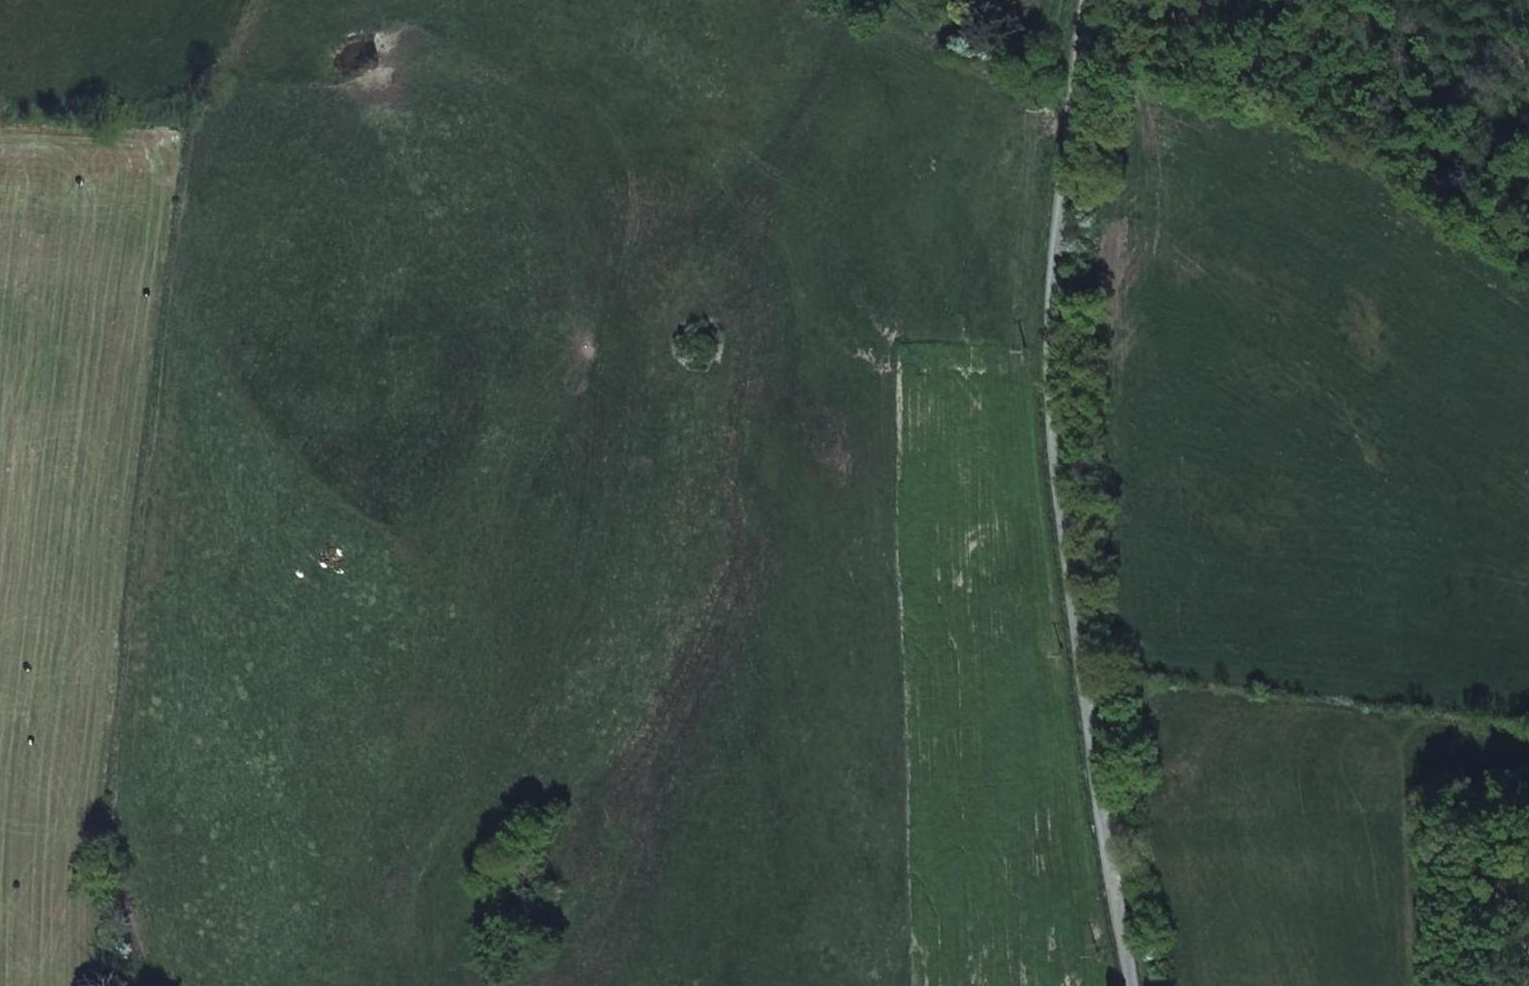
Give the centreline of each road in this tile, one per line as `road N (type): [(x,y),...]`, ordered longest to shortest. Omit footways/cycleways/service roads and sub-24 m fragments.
road 1 (track): [(1086,0),(1058,260),(1053,413),(1063,584),(1120,985)]

